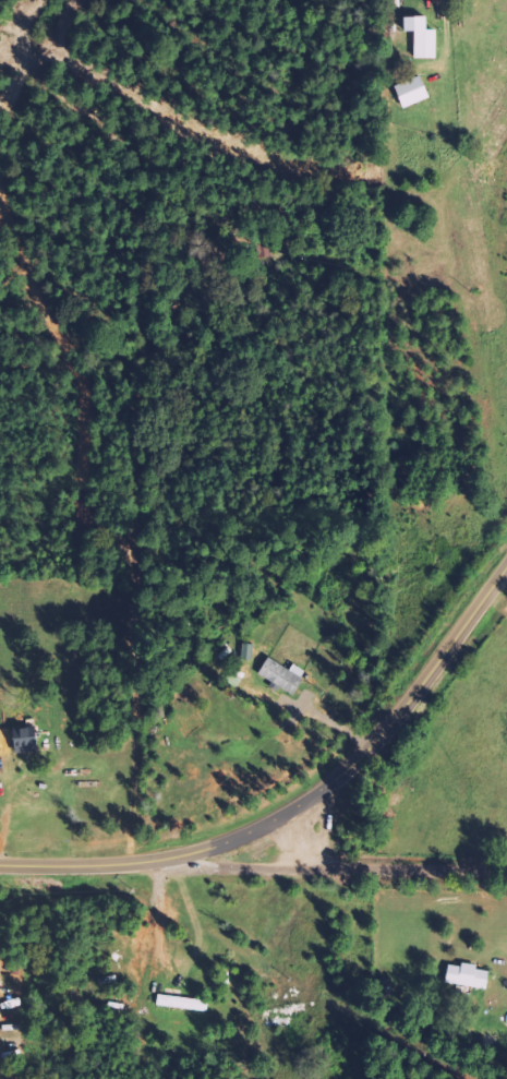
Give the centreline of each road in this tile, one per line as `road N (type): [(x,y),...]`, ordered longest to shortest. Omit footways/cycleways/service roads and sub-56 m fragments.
road 1 (tertiary): [(0,864),(169,862),(221,849),(314,803),(370,754),(506,580)]
road 2 (residential): [(506,869),(325,867),(297,840),(292,813)]

